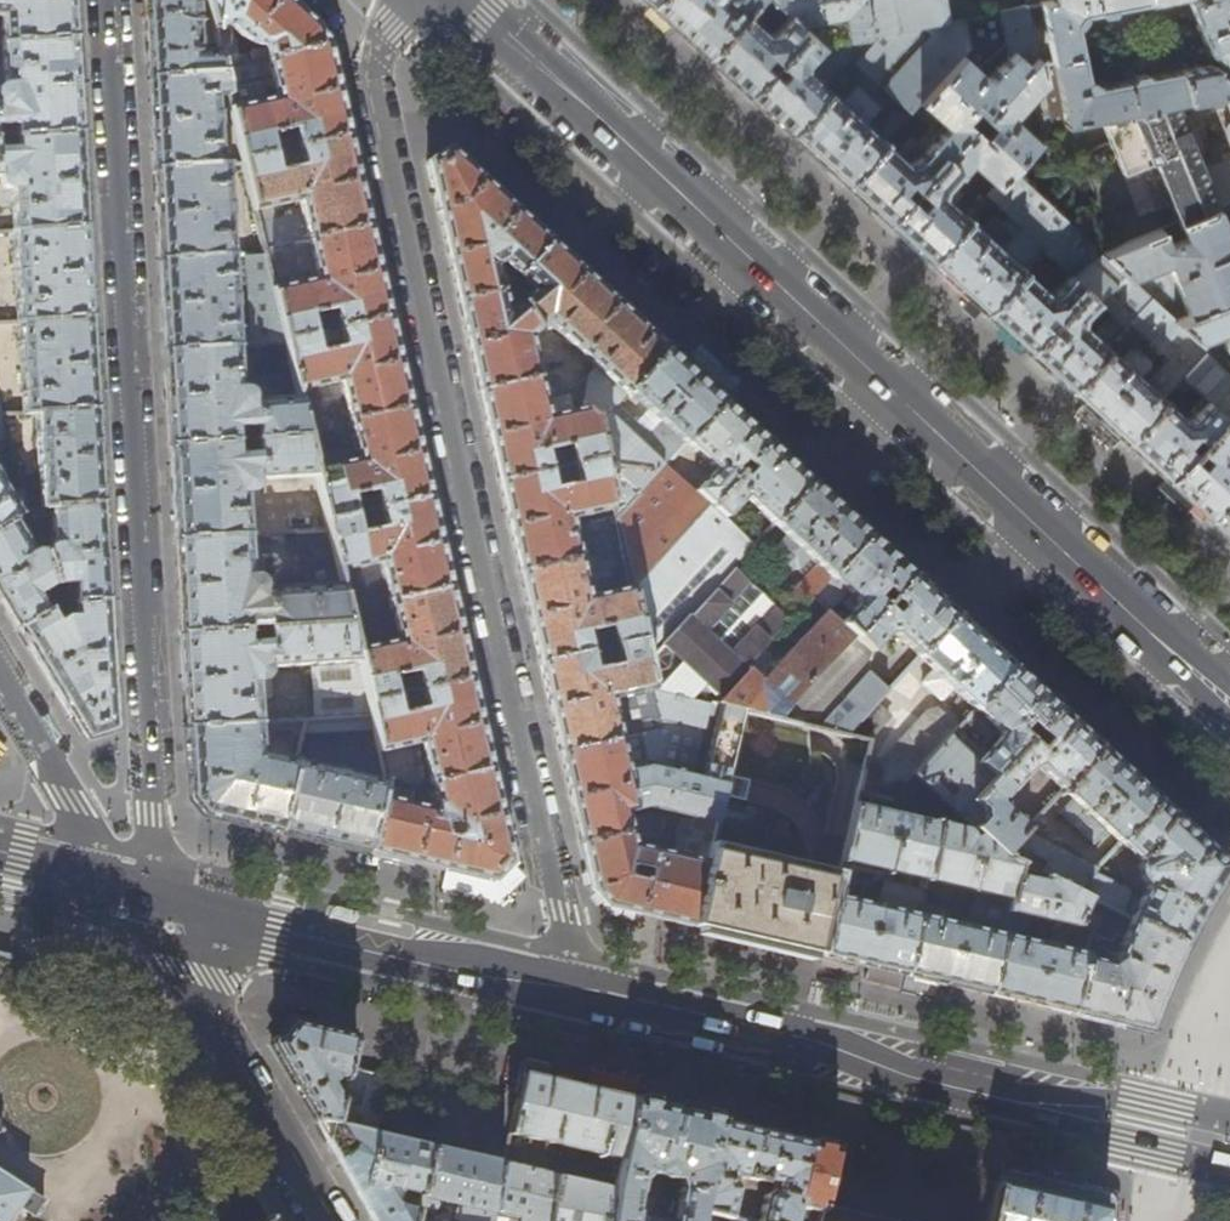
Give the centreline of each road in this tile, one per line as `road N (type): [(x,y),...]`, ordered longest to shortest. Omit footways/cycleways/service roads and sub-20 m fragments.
road 1 (secondary): [(468,0),(1229,700)]
road 2 (residential): [(559,987),(568,953),(368,61),(411,0)]
road 3 (residential): [(108,0),(149,814),(138,887)]
road 4 (primary): [(1229,1146),(559,987)]
road 5 (primary): [(559,987),(138,887)]
road 6 (residential): [(335,1220),(138,887)]
road 7 (residential): [(138,887),(73,802),(0,680)]
road 8 (primary): [(138,887),(0,854)]

